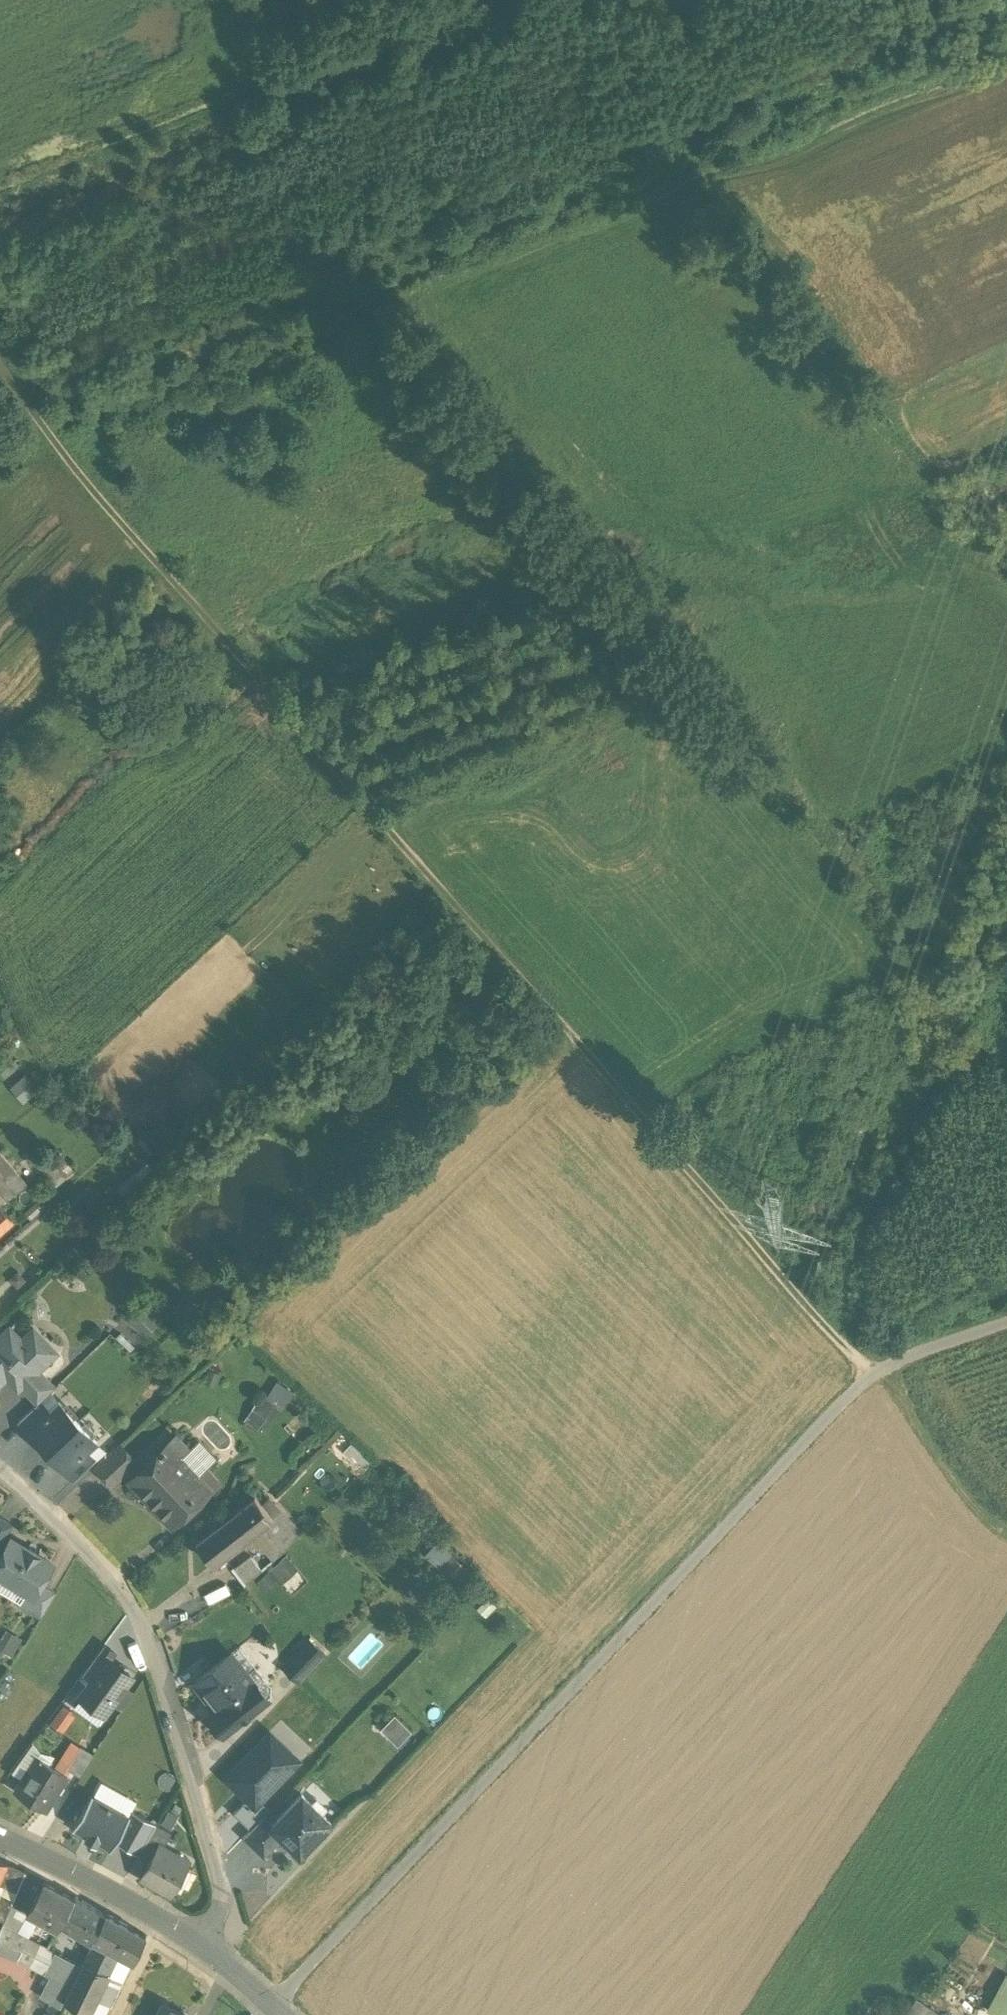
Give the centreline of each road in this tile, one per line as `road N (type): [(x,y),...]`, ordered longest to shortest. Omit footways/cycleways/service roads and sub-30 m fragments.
road 1 (track): [(1006,1027),(848,851),(403,295),(719,163),(1006,58)]
road 2 (track): [(0,368),(181,593),(1006,1536)]
road 3 (track): [(272,2008),(856,1387),(882,1368),(1006,1325)]
road 4 (residential): [(0,1468),(133,1601),(166,1665),(227,1876),(229,1926),(214,1959)]
road 5 (residential): [(214,1959),(0,1846)]

